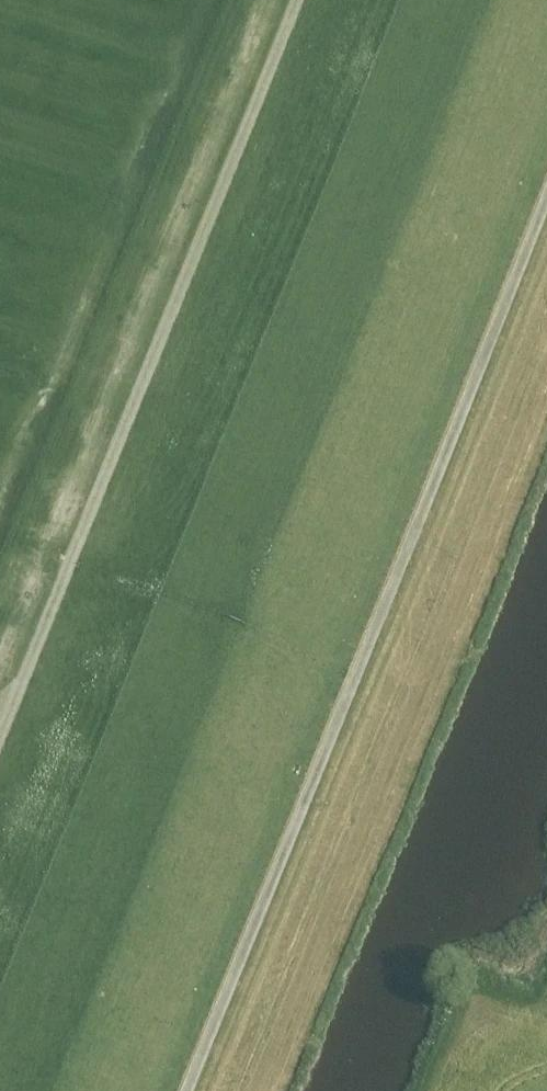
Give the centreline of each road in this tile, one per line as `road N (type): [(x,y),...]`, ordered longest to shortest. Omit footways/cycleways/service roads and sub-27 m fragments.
road 1 (track): [(546,211),(189,1090)]
road 2 (track): [(0,737),(297,0)]

